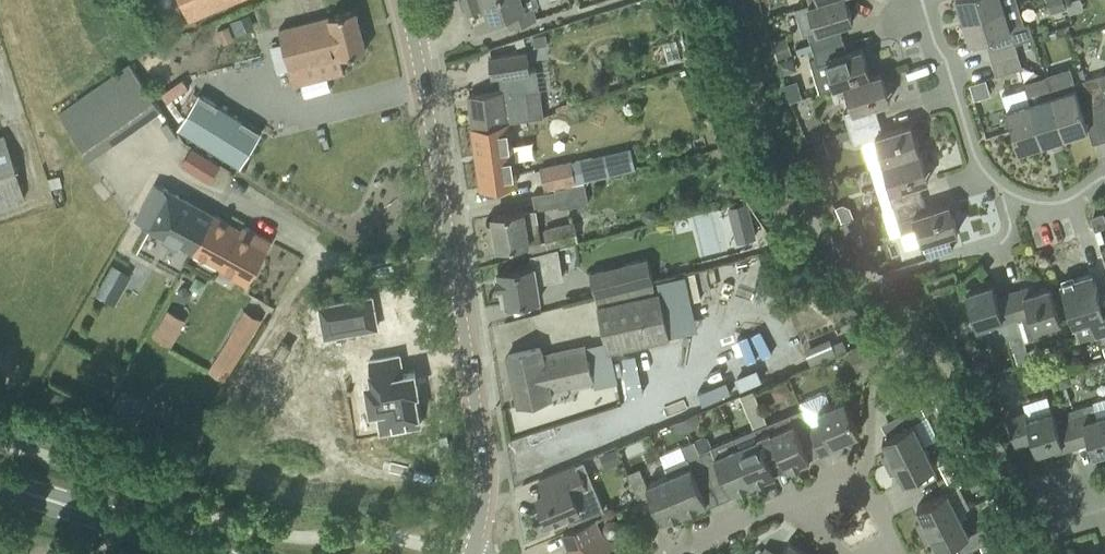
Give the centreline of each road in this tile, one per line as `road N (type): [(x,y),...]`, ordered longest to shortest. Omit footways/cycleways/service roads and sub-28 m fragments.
road 1 (secondary): [(460,553),(475,511),(480,450),(412,45)]
road 2 (residential): [(1104,176),(1067,200),(1034,205),(994,186),(970,152),(922,0)]
road 3 (residential): [(667,553),(834,483),(857,483),(899,553)]
road 4 (primary): [(195,553),(0,488)]

